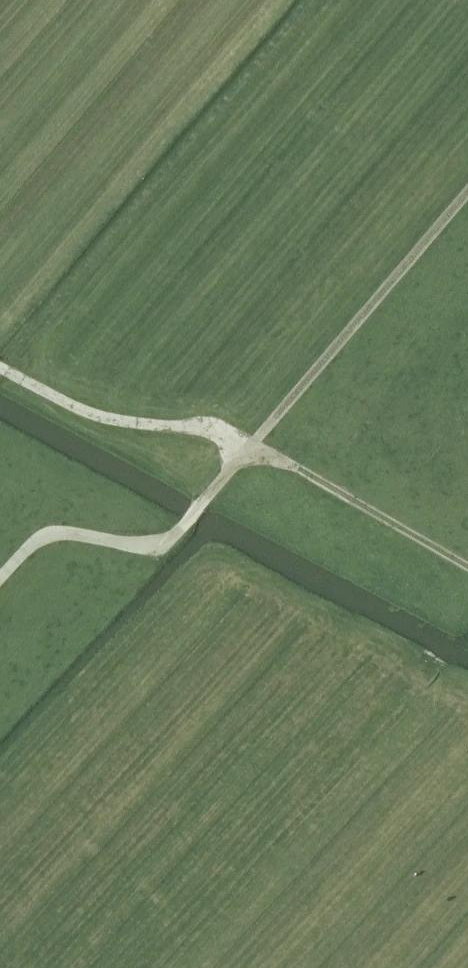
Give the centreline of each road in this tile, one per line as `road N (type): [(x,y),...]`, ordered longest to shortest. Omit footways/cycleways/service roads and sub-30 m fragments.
road 1 (track): [(0,571),(39,528),(63,517),(167,526),(194,512),(467,192)]
road 2 (track): [(467,552),(206,425),(92,414),(0,366)]

